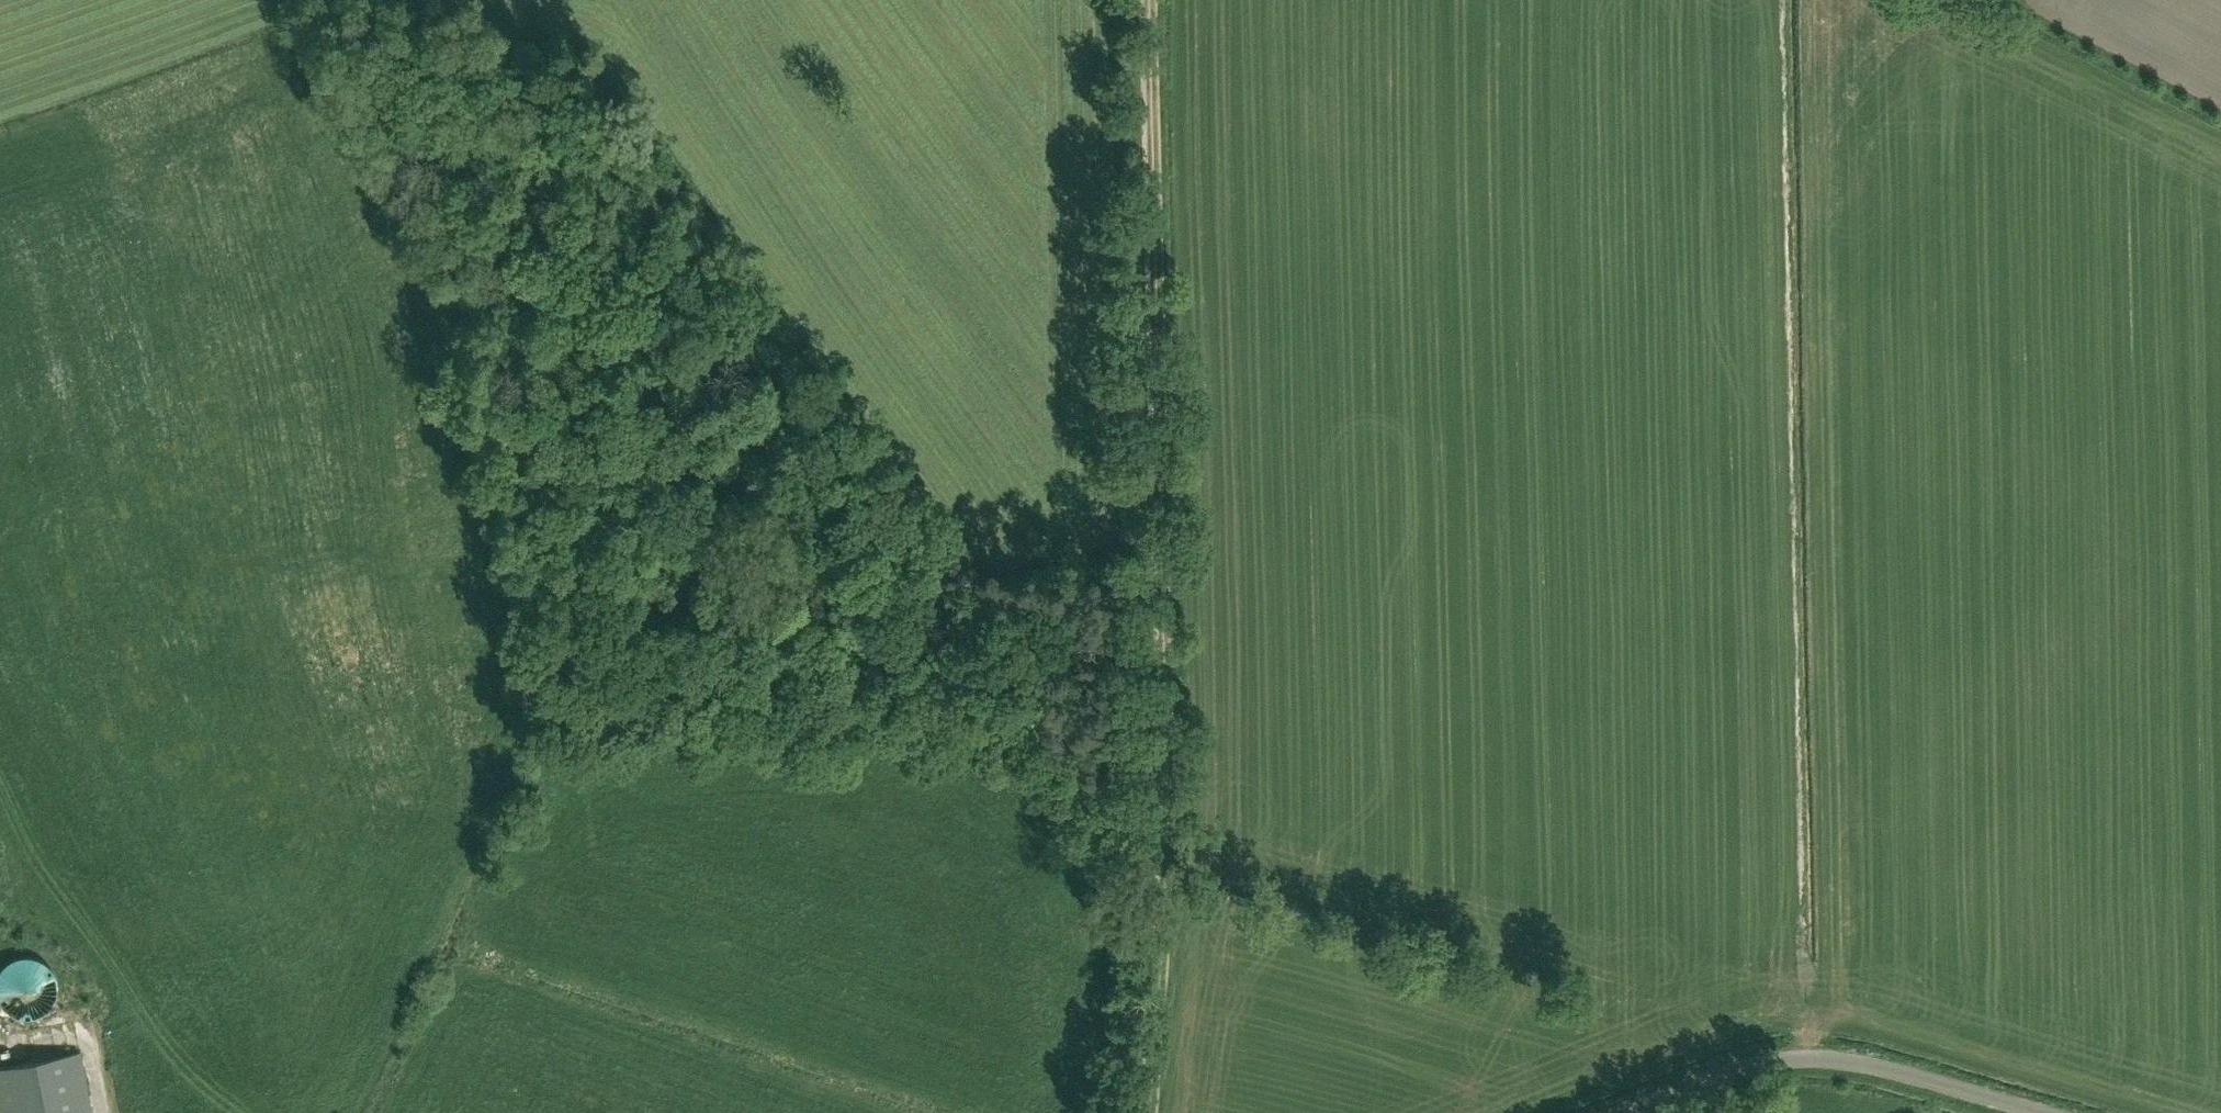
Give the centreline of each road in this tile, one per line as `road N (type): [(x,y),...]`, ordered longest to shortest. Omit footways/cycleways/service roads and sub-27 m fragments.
road 1 (track): [(1153,0),(1171,837),(1154,1112)]
road 2 (unclassified): [(1619,1112),(1714,1075),(1809,1058),(2035,1112)]

